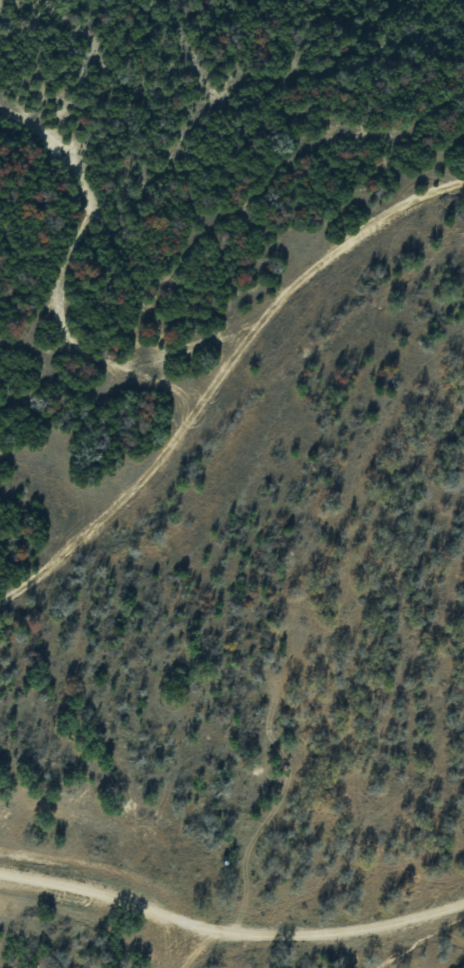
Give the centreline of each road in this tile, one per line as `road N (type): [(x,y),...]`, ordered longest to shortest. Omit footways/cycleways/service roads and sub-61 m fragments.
road 1 (track): [(0,556),(153,440),(192,380),(337,320),(463,243)]
road 2 (track): [(463,901),(322,935),(195,927),(118,886),(0,873)]
road 3 (track): [(0,32),(38,35),(98,105),(192,380)]

